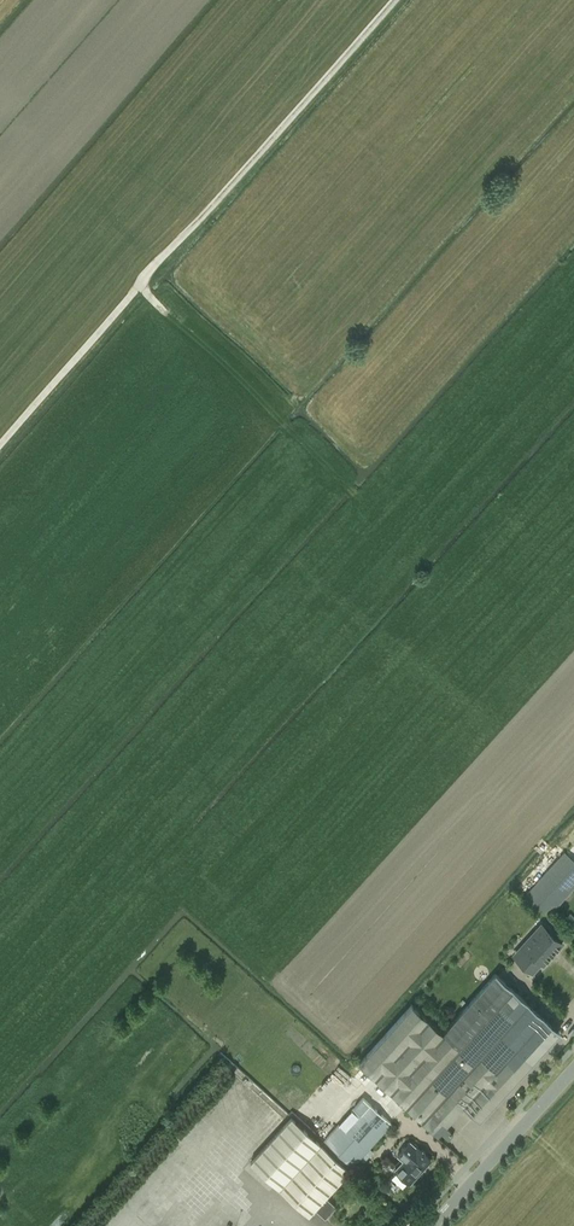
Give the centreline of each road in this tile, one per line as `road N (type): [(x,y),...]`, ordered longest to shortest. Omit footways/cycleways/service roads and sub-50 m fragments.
road 1 (track): [(0,443),(396,0)]
road 2 (track): [(146,280),(302,430)]
road 3 (unclassified): [(432,1225),(573,1069)]

